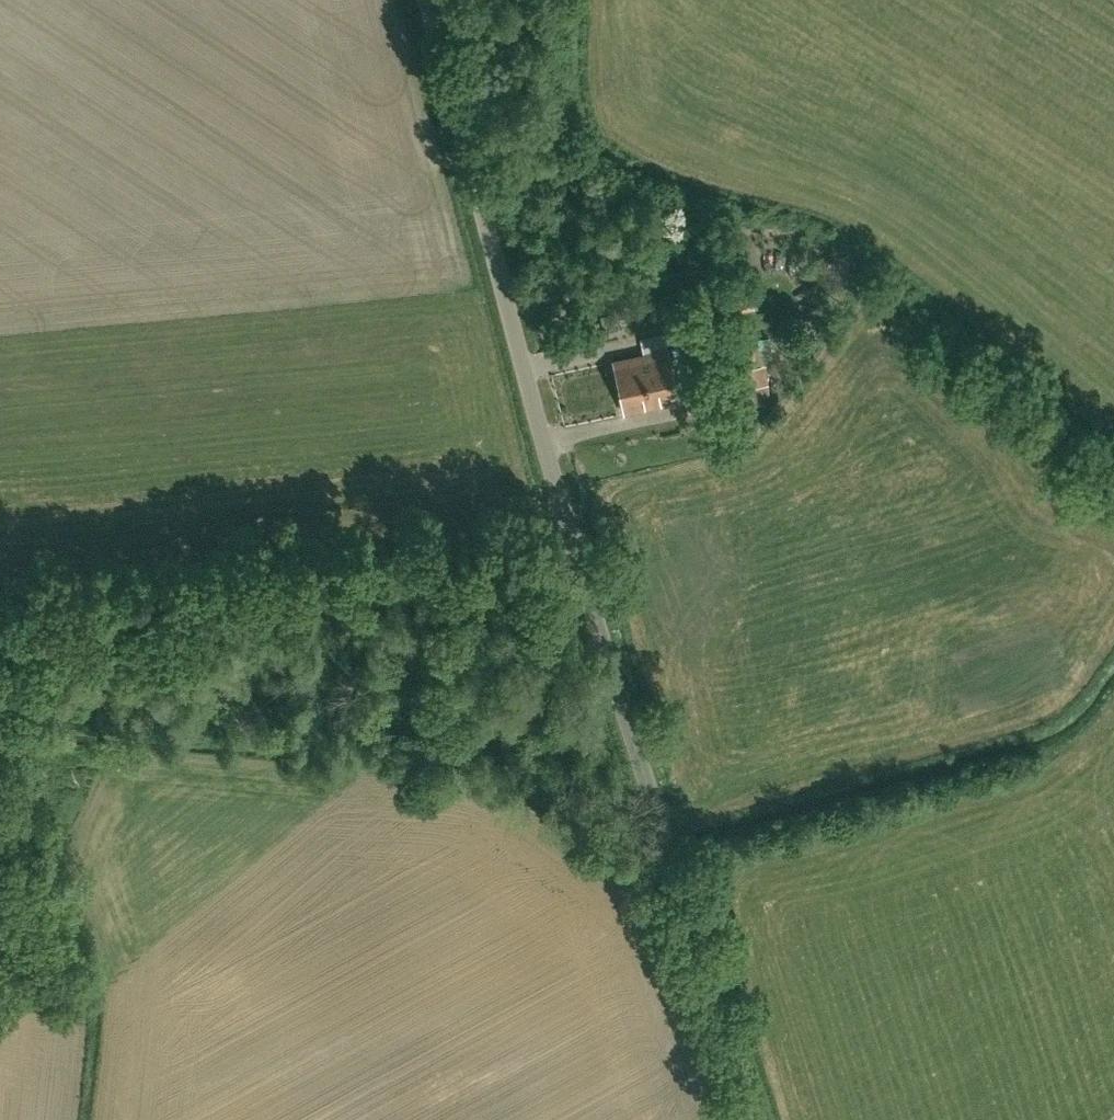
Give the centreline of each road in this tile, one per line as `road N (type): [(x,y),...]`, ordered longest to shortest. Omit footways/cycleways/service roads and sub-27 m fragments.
road 1 (unclassified): [(753,1119),(545,451),(427,0)]

